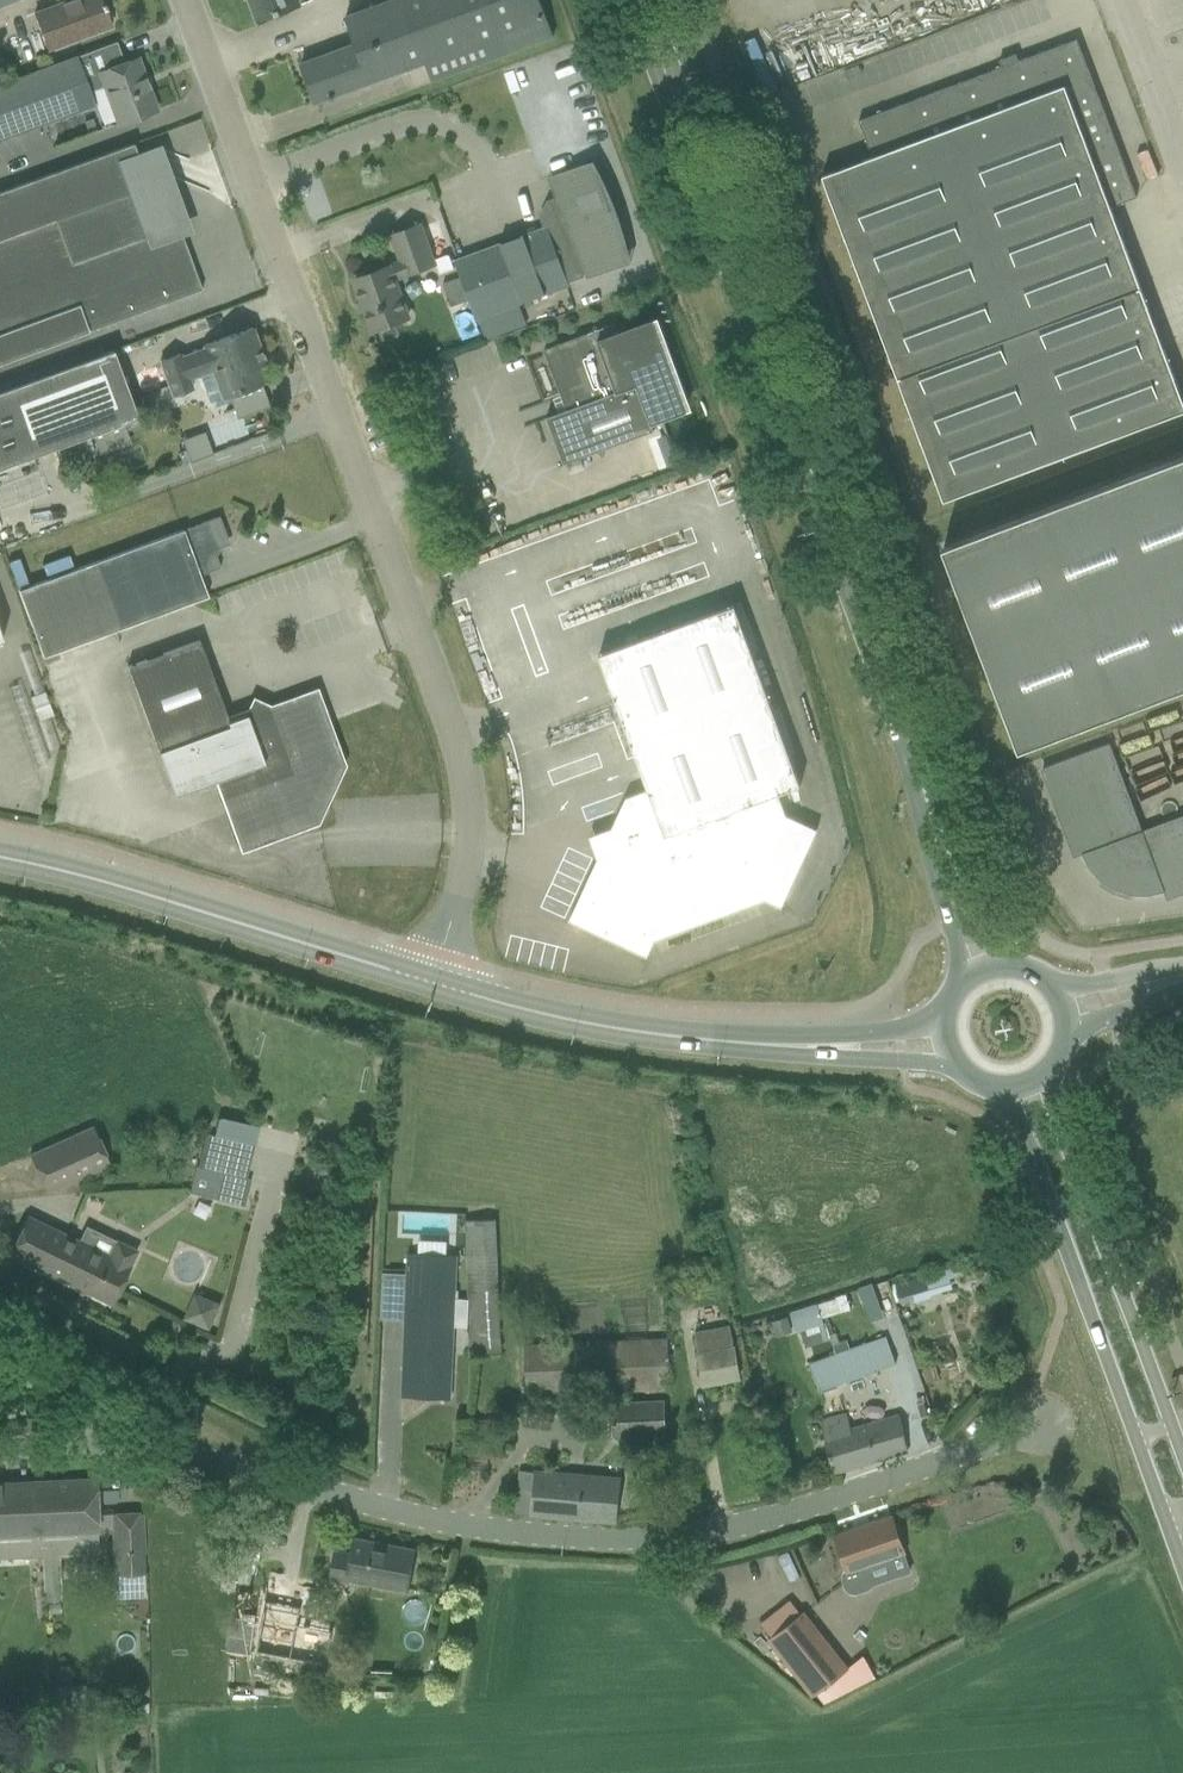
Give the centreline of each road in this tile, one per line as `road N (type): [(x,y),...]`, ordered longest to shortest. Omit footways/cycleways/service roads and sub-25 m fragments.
road 1 (residential): [(0,1453),(178,1459),(407,1529),(490,1545),(676,1554),(752,1543),(1052,1422)]
road 2 (unclassified): [(442,955),(463,884),(466,827),(452,745),(177,0)]
road 3 (tertiary): [(905,730),(638,0)]
road 4 (secondary): [(1005,1093),(1182,1557)]
road 5 (secondary): [(436,983),(0,856)]
road 6 (secondary): [(1182,1453),(1044,1081)]
road 7 (secondary): [(804,1049),(570,1018),(436,983)]
road 8 (tertiary): [(1019,965),(987,916),(945,799),(905,730)]
road 9 (tertiary): [(905,730),(916,807),(962,983)]
road 10 (secondary): [(804,1049),(961,1073)]
road 11 (secondary): [(943,1021),(804,1049)]
road 12 (unclassified): [(1182,132),(1135,0)]
road 13 (tertiary): [(1070,1040),(1182,984)]
road 14 (tertiary): [(1182,970),(1060,993)]

